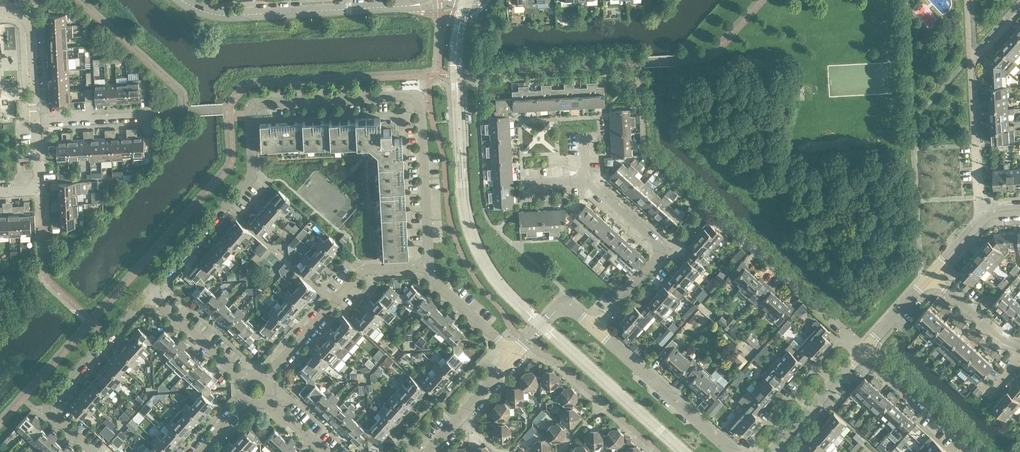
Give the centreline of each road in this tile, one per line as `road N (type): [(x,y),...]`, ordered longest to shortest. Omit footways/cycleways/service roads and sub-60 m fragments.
road 1 (residential): [(429,266),(418,98),(261,102),(249,112),(252,175),(148,294)]
road 2 (residential): [(400,6),(235,17),(184,0)]
road 3 (residential): [(148,294),(48,407),(94,451)]
road 4 (residential): [(867,350),(710,204)]
road 5 (residential): [(429,266),(359,274),(267,378)]
road 6 (residential): [(730,451),(598,328)]
road 7 (residential): [(973,450),(867,350)]
road 8 (residential): [(776,451),(867,350)]
road 9 (residential): [(35,123),(28,24),(0,14)]
road 10 (residential): [(148,294),(244,379)]
road 11 (residential): [(429,266),(439,286),(516,356)]
road 12 (residential): [(436,451),(516,356)]

